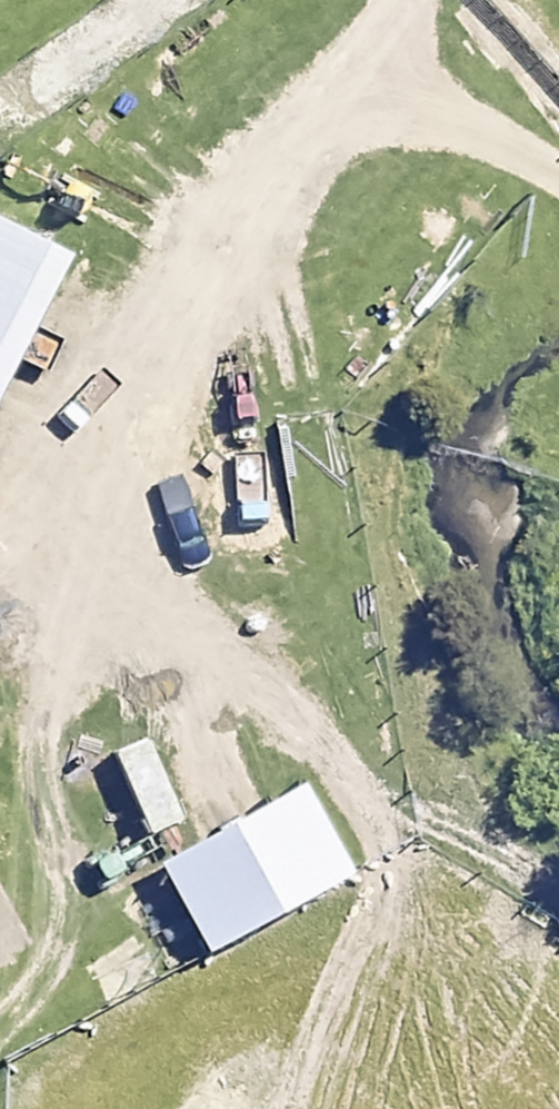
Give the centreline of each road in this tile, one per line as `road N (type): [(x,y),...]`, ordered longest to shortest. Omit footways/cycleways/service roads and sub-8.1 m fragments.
road 1 (track): [(558,168),(403,112),(300,130),(207,237),(112,425),(112,527),(176,639),(364,809),(413,897),(468,939),(558,987)]
road 2 (track): [(558,897),(443,823),(371,822)]
road 3 (track): [(300,130),(396,0)]

